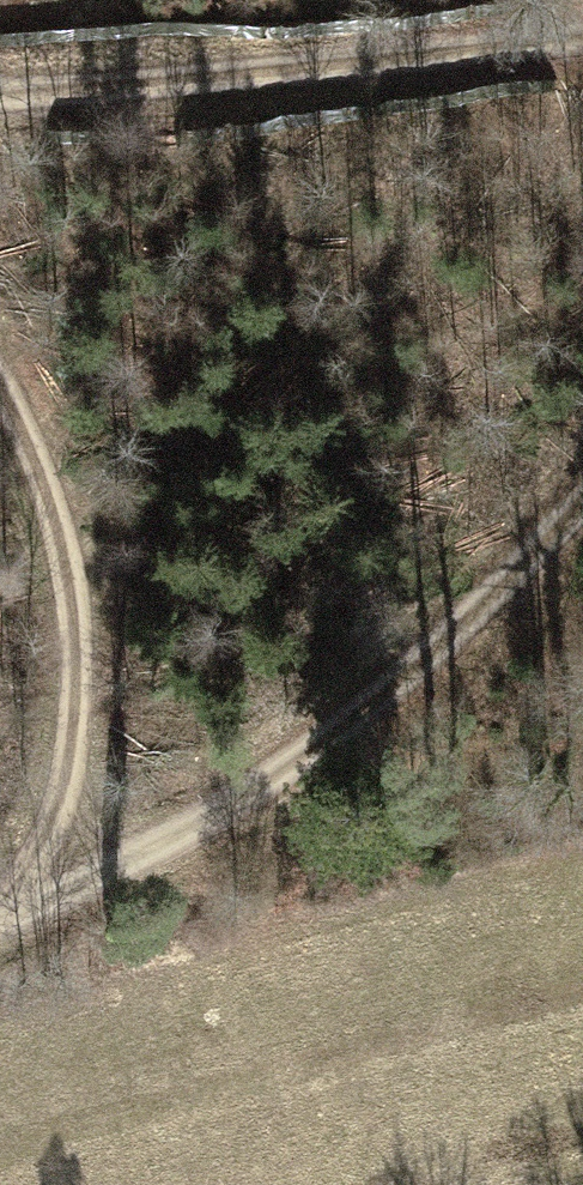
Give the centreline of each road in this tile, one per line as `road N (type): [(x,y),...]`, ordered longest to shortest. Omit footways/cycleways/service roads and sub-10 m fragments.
road 1 (track): [(582,460),(278,762),(0,897)]
road 2 (track): [(582,22),(0,79)]
road 3 (track): [(0,399),(30,461),(61,635),(60,770),(0,873)]

